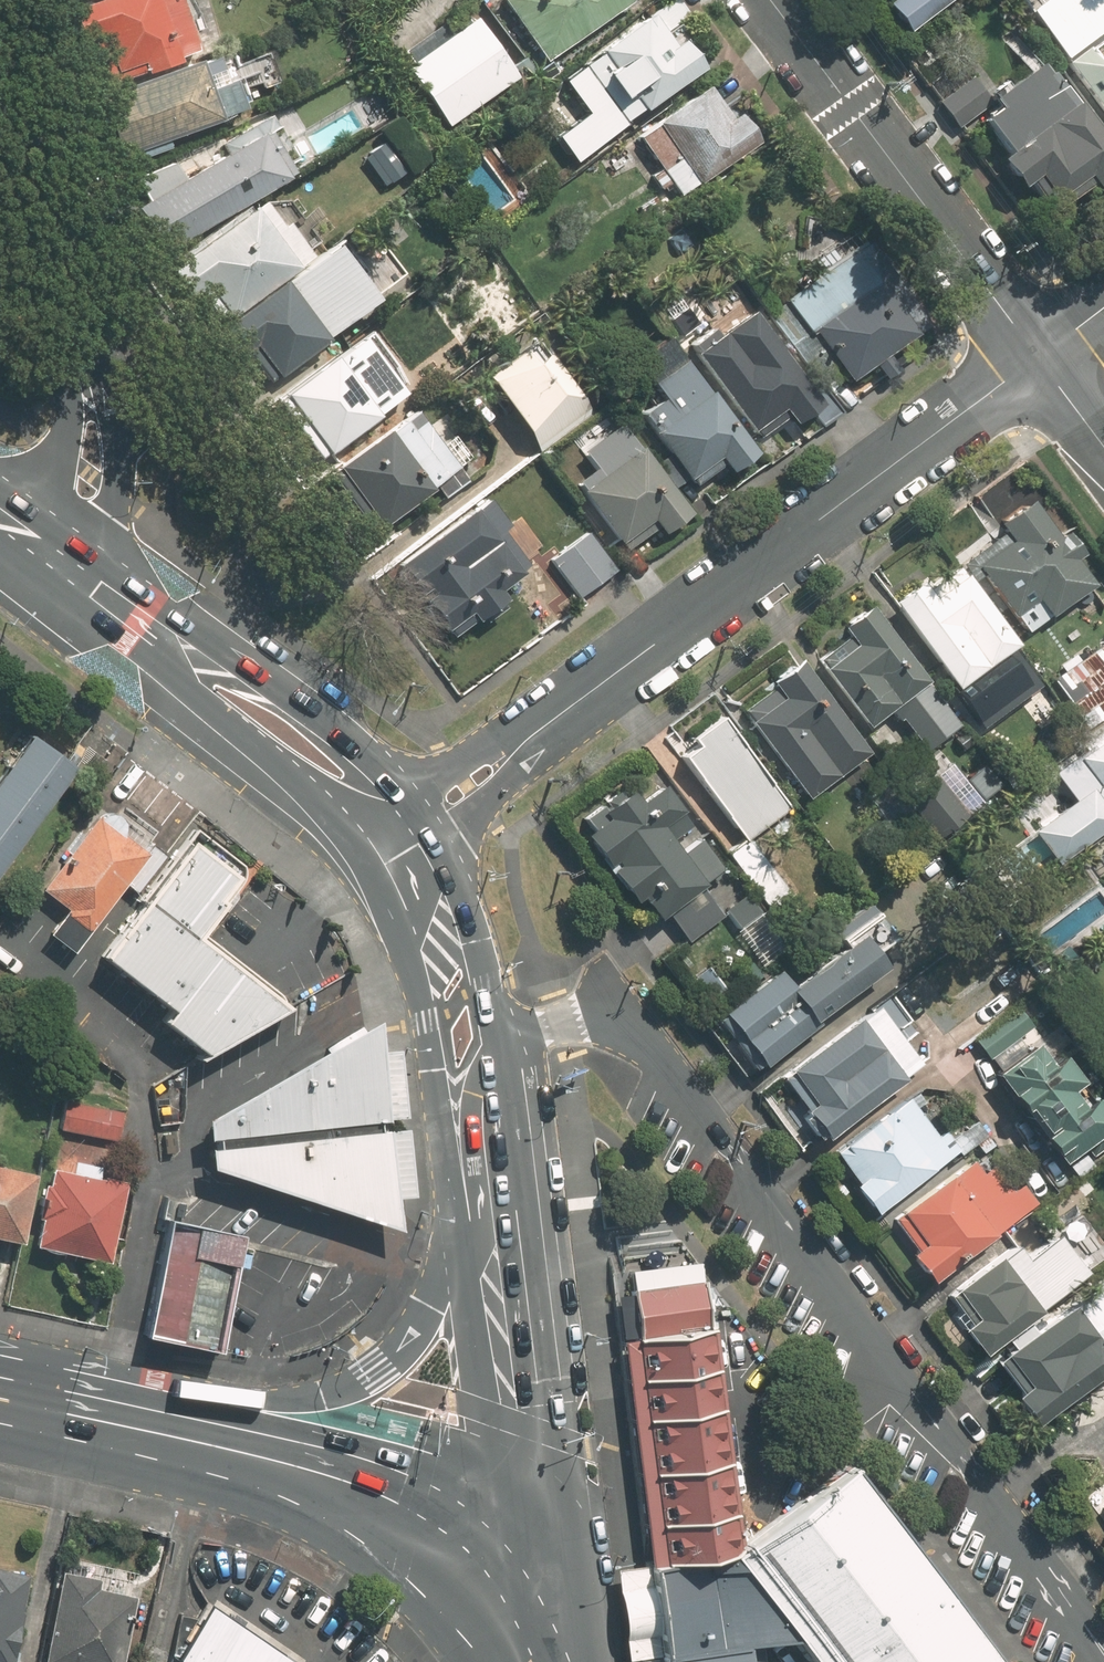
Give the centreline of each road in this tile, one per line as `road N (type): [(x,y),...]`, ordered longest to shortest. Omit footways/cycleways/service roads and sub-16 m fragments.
road 1 (residential): [(500,1035),(604,1017),(643,1034),(1101,1653)]
road 2 (residential): [(1039,357),(421,821)]
road 3 (tertiary): [(1039,357),(775,0)]
road 4 (residential): [(51,555),(72,453),(71,361),(0,164)]
road 5 (secondary): [(526,1621),(520,1424),(494,1240)]
road 6 (primary): [(215,1437),(331,1398),(380,1370),(429,1309),(478,1195)]
road 7 (primary): [(215,1437),(334,1470),(420,1505),(474,1545),(526,1621)]
road 8 (secondary): [(175,647),(262,678),(361,751),(421,821)]
road 9 (secondary): [(459,1139),(436,1071),(411,934),(376,852)]
road 10 (secondary): [(376,852),(226,723),(175,647)]
road 11 (secondary): [(421,821),(455,879),(500,1035)]
road 12 (primary): [(0,1394),(215,1437)]
road 13 (secondary): [(500,1035),(507,1099),(494,1240)]
road 14 (secondary): [(175,647),(51,555)]

